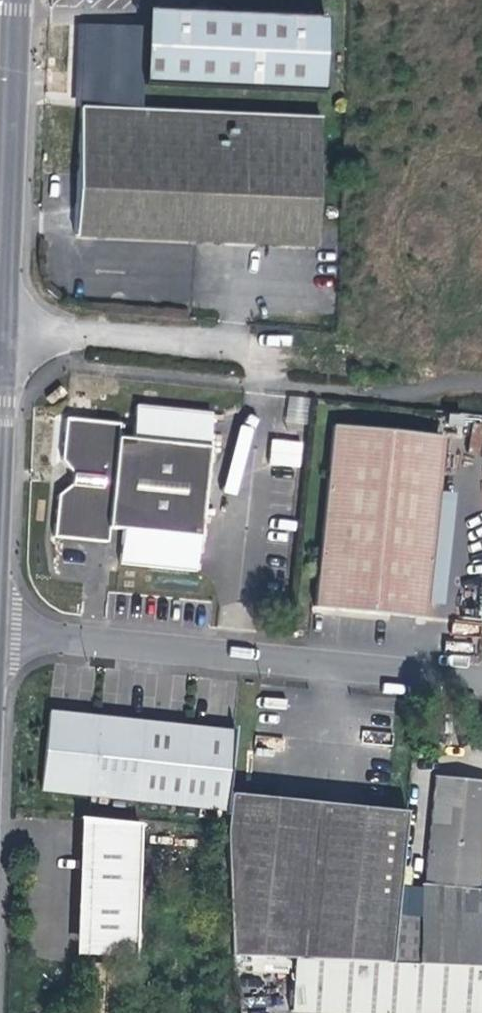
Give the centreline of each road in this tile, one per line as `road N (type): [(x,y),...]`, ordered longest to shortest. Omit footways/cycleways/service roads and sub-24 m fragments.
road 1 (residential): [(481,677),(0,628)]
road 2 (unclassified): [(2,329),(13,0)]

